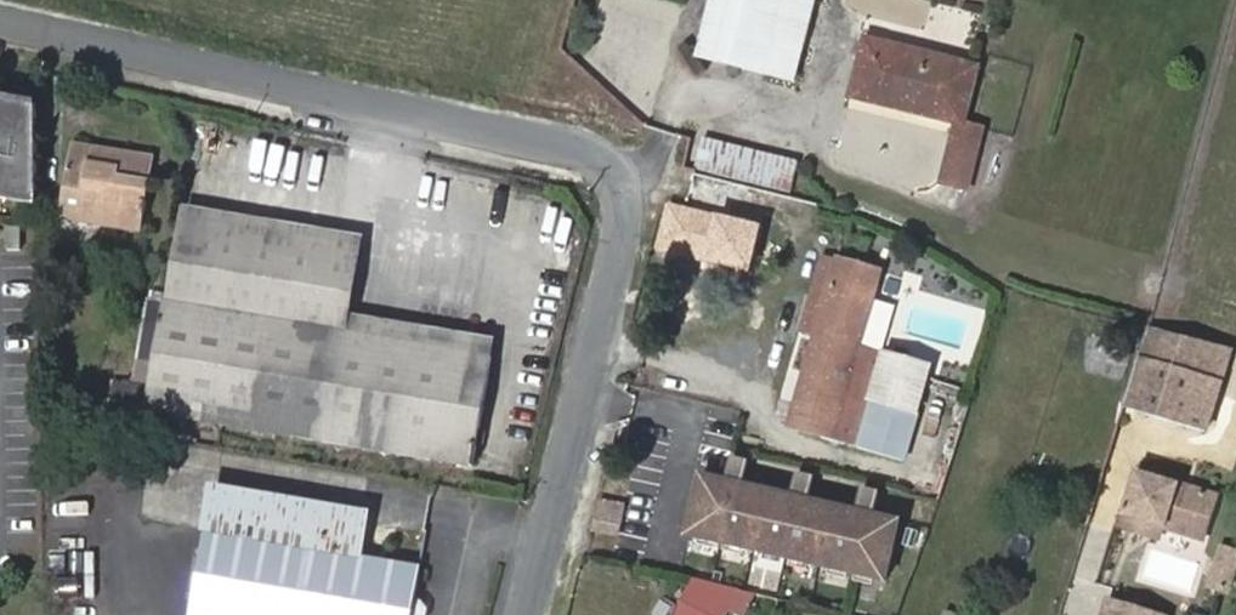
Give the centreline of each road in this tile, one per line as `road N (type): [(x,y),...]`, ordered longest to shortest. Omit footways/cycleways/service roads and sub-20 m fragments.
road 1 (residential): [(522,614),(633,167),(0,27)]

